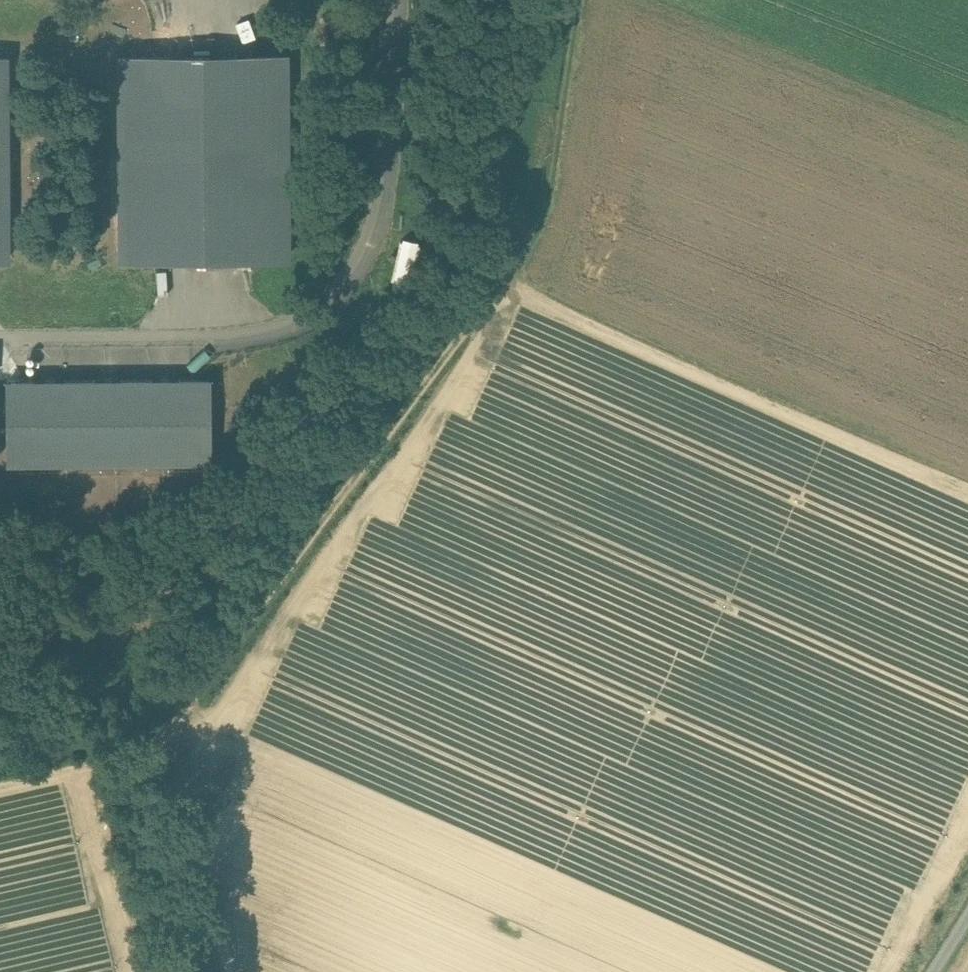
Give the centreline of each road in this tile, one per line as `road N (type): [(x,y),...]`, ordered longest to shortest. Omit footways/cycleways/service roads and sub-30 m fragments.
road 1 (track): [(967,492),(499,287)]

